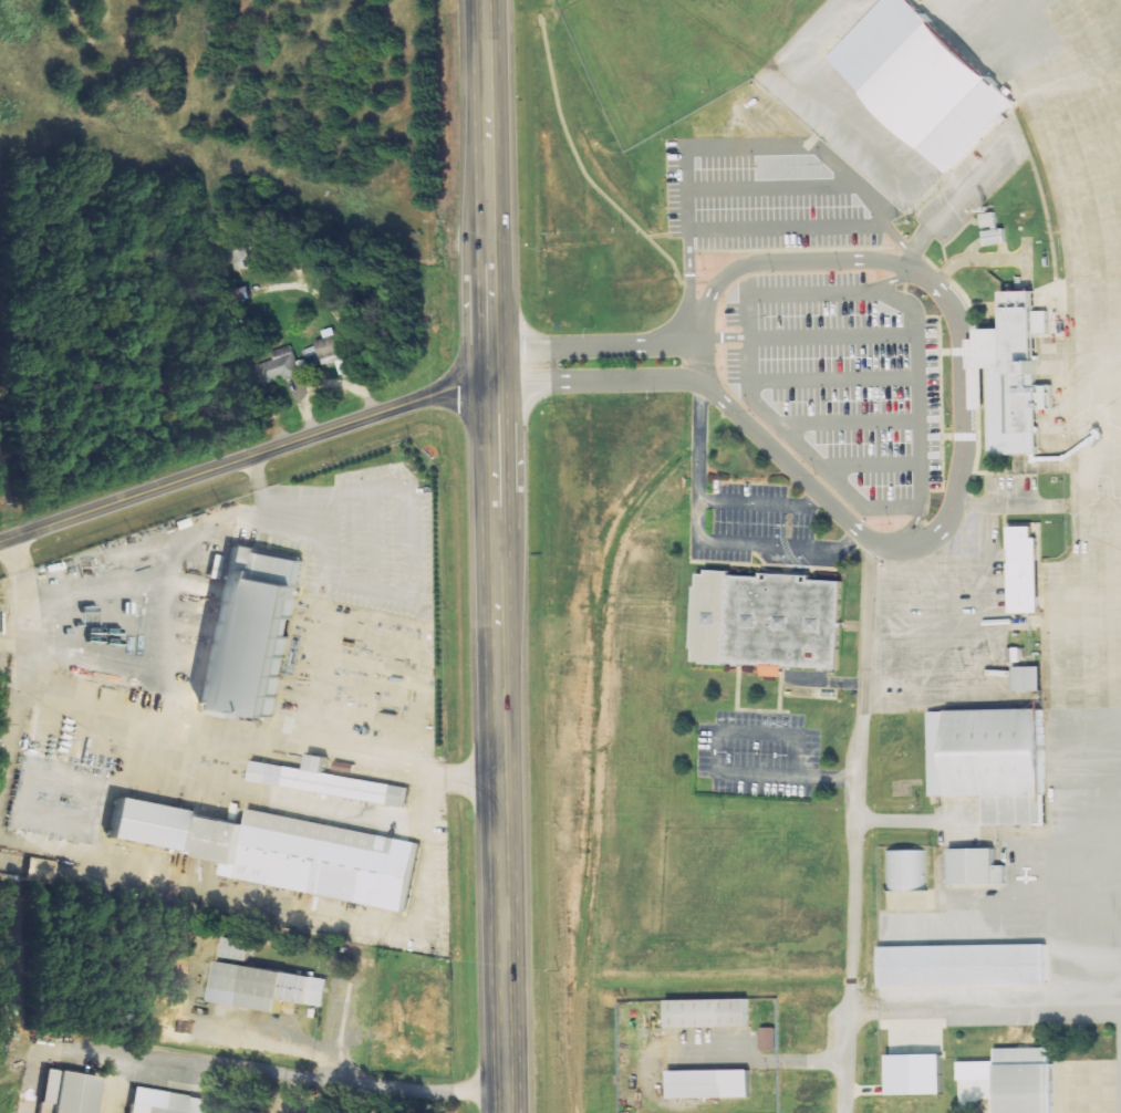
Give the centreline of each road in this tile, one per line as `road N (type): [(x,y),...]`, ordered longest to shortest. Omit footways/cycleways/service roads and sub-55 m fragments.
road 1 (primary): [(509,1112),(485,0)]
road 2 (residential): [(703,385),(871,541),(911,549),(946,526),(963,455),(961,331),(936,287),(879,260),(754,263),(720,281),(702,319)]
road 3 (residential): [(871,541),(846,1112)]
road 4 (secondary): [(0,541),(435,395),(494,385)]
road 5 (residential): [(702,319),(663,344),(492,349)]
road 6 (residential): [(494,385),(703,385)]

